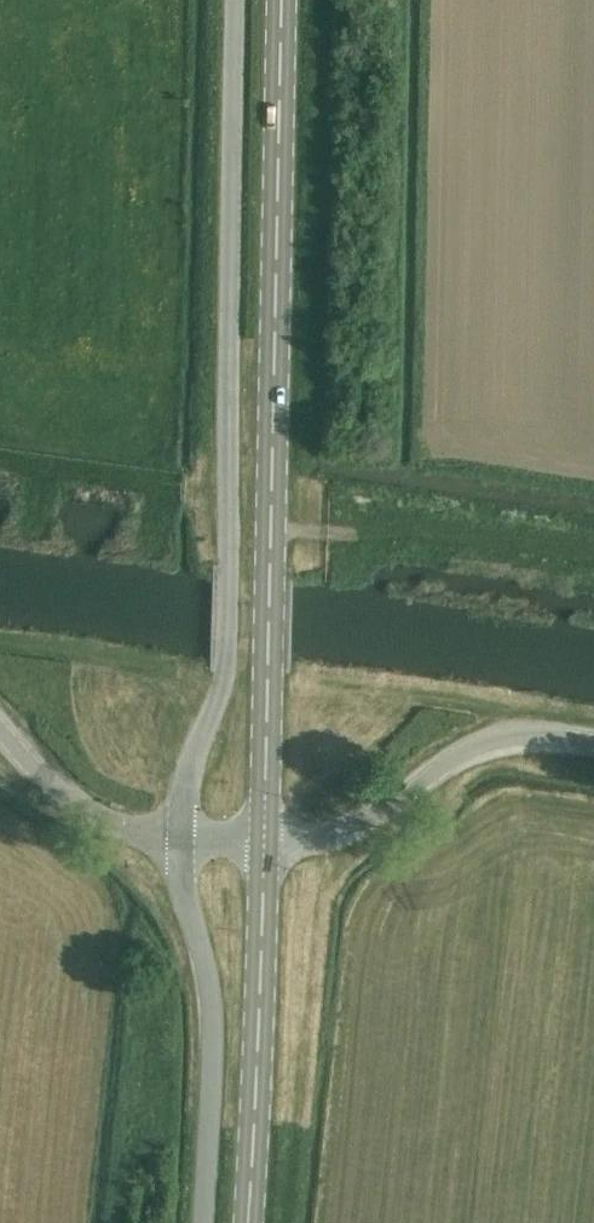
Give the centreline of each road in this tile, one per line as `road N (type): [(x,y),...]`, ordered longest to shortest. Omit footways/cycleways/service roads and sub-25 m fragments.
road 1 (unclassified): [(180,840),(184,784),(225,667),(235,0)]
road 2 (secondary): [(264,840),(282,0)]
road 3 (unclassified): [(204,1222),(213,1011),(180,840)]
road 4 (secondary): [(248,1222),(264,840)]
road 5 (tertiary): [(264,840),(316,839),(364,823),(484,743),(543,734),(593,743)]
road 6 (tertiary): [(180,840),(74,803),(0,729)]

